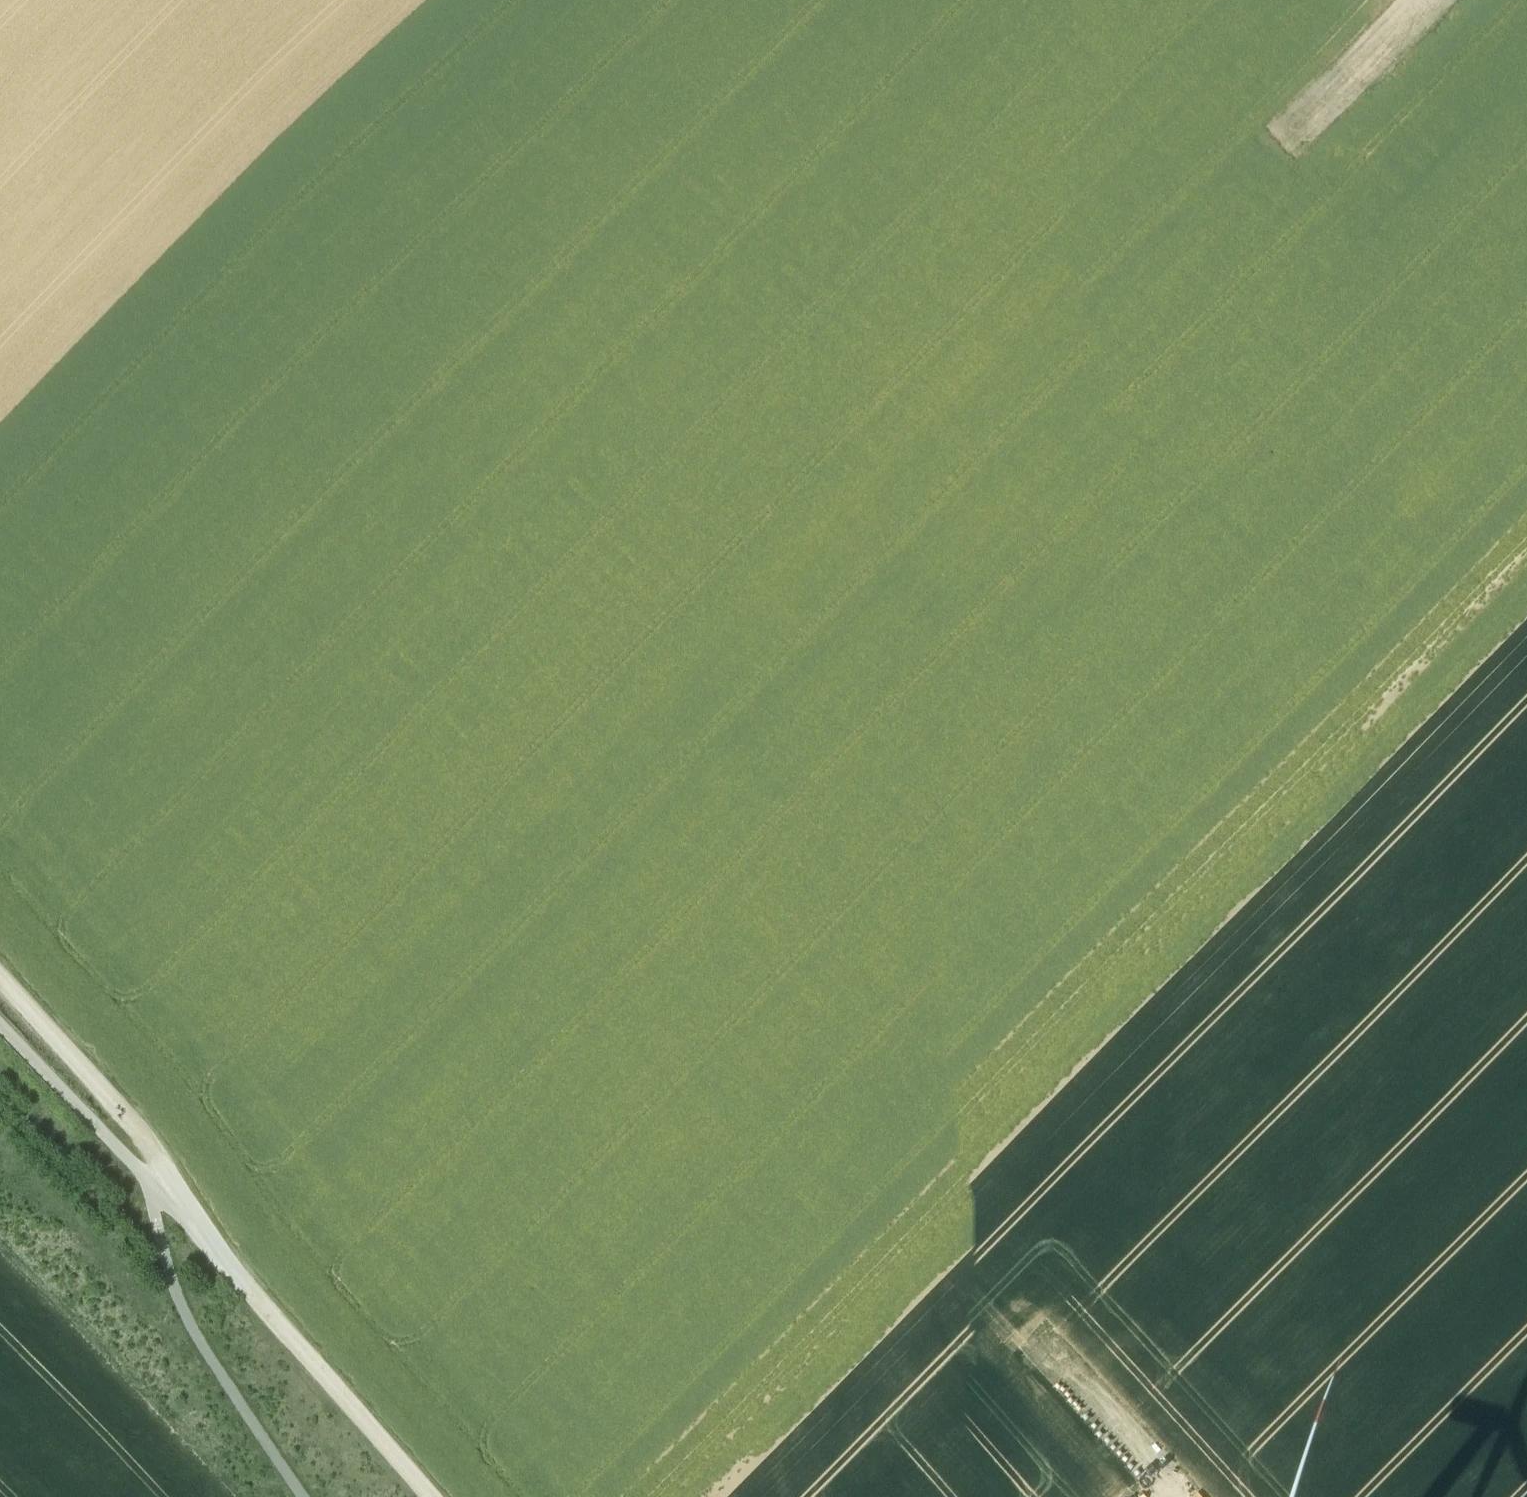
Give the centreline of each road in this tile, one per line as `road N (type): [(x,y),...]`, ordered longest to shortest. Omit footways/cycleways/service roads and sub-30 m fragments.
road 1 (track): [(347,1496),(144,1268)]
road 2 (track): [(144,1268),(148,1238),(0,1063)]
road 3 (track): [(144,1268),(0,1110)]

